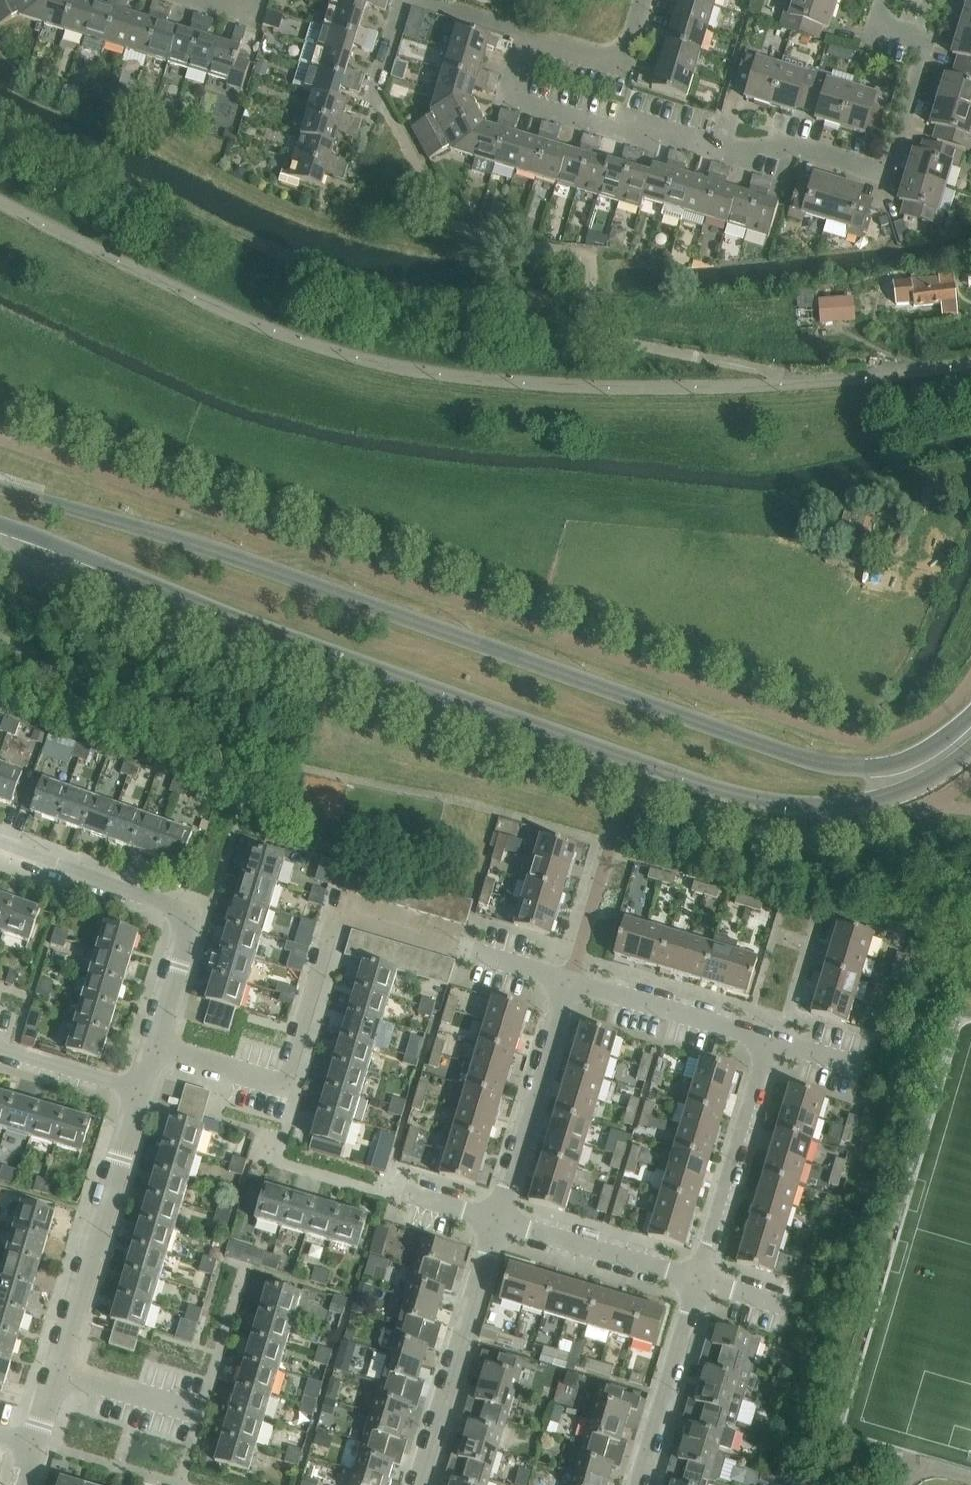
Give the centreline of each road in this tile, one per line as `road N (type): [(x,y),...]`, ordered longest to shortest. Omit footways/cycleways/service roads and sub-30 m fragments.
road 1 (secondary): [(0,526),(275,634),(762,801),(863,806),(901,798),(970,756)]
road 2 (secondary): [(970,712),(929,750),(855,765),(0,487)]
road 3 (unclassified): [(970,364),(671,389),(431,374),(272,333),(0,205)]
road 4 (residential): [(886,175),(775,142),(710,145),(623,133),(508,98),(527,37)]
road 5 (residential): [(152,1051),(283,1087),(338,910),(456,945)]
road 6 (residential): [(152,1051),(188,926),(178,910),(0,847)]
road 7 (residential): [(58,1375),(139,1092)]
road 8 (unclassified): [(418,1484),(496,1227)]
road 9 (unclassified): [(496,1227),(571,979)]
road 10 (unclassified): [(698,1286),(771,1038)]
road 11 (residential): [(886,175),(927,42),(872,25),(880,0)]
road 12 (unclassified): [(698,1286),(496,1227)]
road 13 (unclassified): [(771,1038),(571,979)]
road 14 (unclassified): [(639,1484),(698,1286)]
road 15 (residential): [(638,0),(620,65),(527,37)]
road 16 (residential): [(139,1092),(0,1049)]
road 17 (unclassified): [(184,1412),(58,1375)]
road 18 (residential): [(527,37),(406,4)]

